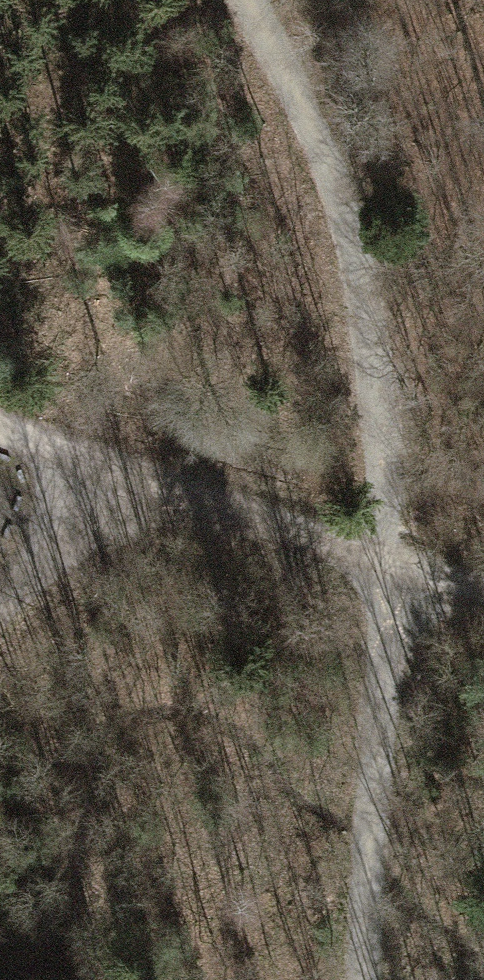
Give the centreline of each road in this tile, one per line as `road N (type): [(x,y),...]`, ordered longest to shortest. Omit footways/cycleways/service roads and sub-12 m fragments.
road 1 (track): [(244,0),(338,194),(366,301),(382,615),(361,979)]
road 2 (track): [(0,430),(483,591)]
road 3 (track): [(127,476),(0,608)]

